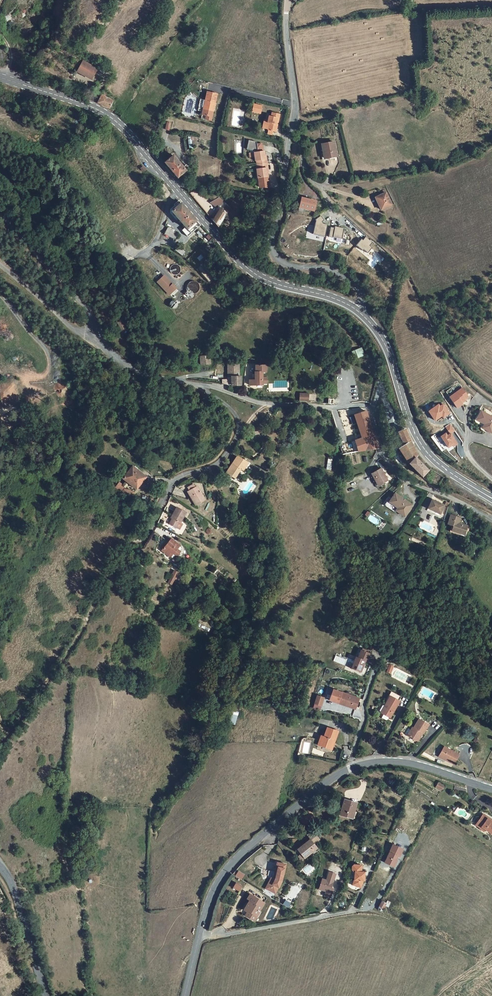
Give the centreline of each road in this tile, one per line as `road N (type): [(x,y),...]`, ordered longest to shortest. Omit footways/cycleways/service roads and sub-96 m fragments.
road 1 (tertiary): [(185,995),(221,877),(335,776),(396,761),(491,789)]
road 2 (residential): [(198,385),(269,404),(369,407),(400,475),(491,520)]
road 3 (track): [(0,746),(72,647),(111,568),(144,540)]
road 4 (residential): [(293,119),(274,253),(355,284),(359,312)]
road 5 (secondary): [(491,498),(424,448),(389,352),(359,312)]
road 6 (secondary): [(359,312),(256,274),(178,191)]
road 7 (secondary): [(178,191),(105,113),(0,77)]
road 8 (residential): [(144,540),(172,484),(216,464),(238,435),(235,413),(198,385)]
road 9 (unclassified): [(178,191),(148,249),(104,285),(73,294)]
road 10 (tertiary): [(0,866),(46,995)]
road 11 (residential): [(95,332),(133,368),(198,385)]

